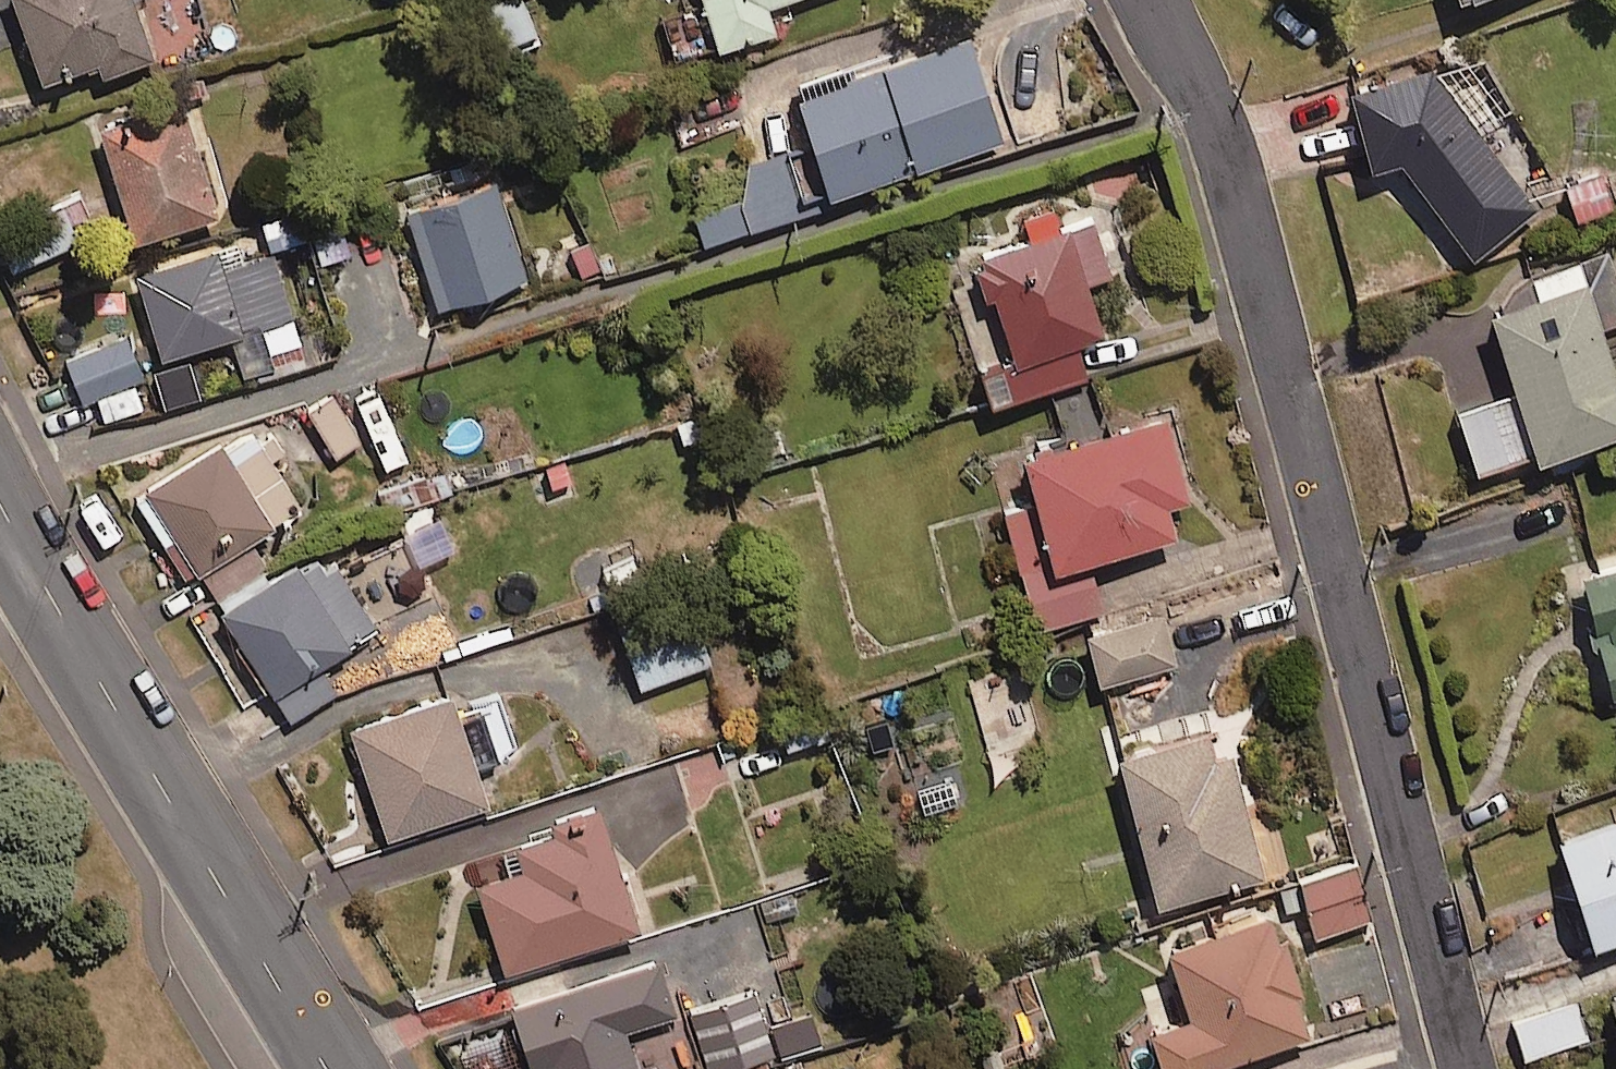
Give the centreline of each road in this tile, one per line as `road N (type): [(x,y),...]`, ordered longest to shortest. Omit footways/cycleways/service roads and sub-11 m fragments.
road 1 (residential): [(1148,0),(1215,114),(1232,163),(1459,1068)]
road 2 (residential): [(0,490),(122,718),(329,1068)]

